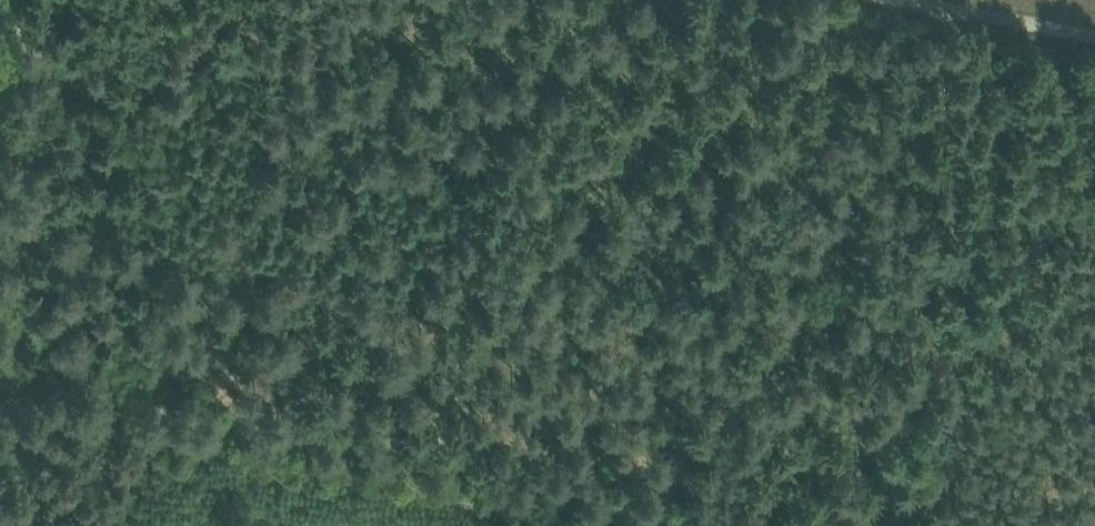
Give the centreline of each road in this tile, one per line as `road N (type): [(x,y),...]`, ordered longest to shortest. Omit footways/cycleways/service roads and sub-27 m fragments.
road 1 (track): [(788,525),(0,410)]
road 2 (track): [(862,525),(960,0)]

